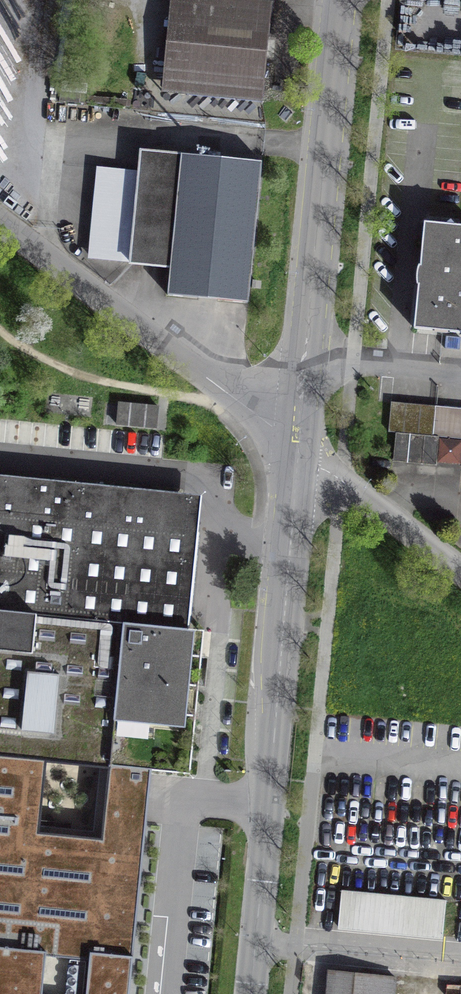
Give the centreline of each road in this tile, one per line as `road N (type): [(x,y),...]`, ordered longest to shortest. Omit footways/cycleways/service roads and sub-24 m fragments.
road 1 (residential): [(247,993),(297,448)]
road 2 (unclassified): [(297,448),(341,0)]
road 3 (residential): [(0,224),(297,448)]
road 4 (residential): [(297,448),(460,575)]

